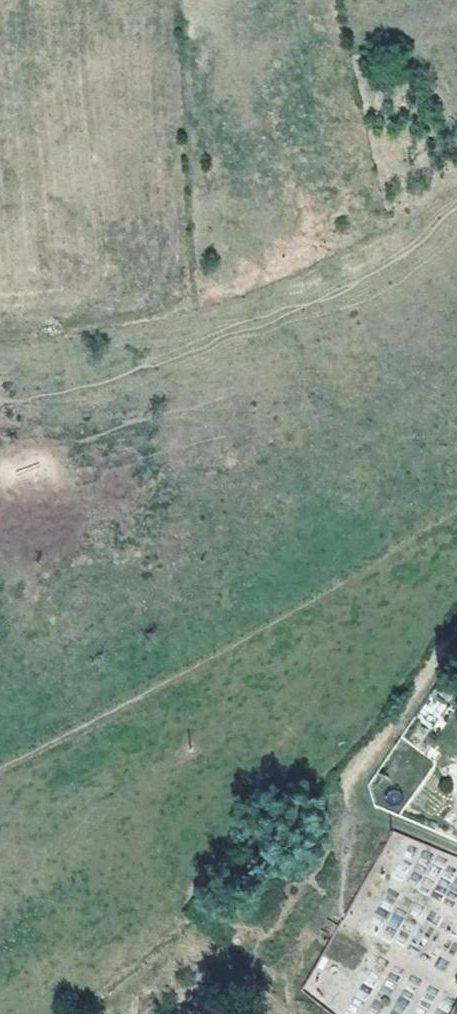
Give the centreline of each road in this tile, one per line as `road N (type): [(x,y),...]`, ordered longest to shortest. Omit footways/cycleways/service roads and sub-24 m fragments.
road 1 (track): [(456,198),(251,308),(119,350),(0,365)]
road 2 (track): [(456,847),(370,811),(358,784),(456,636)]

